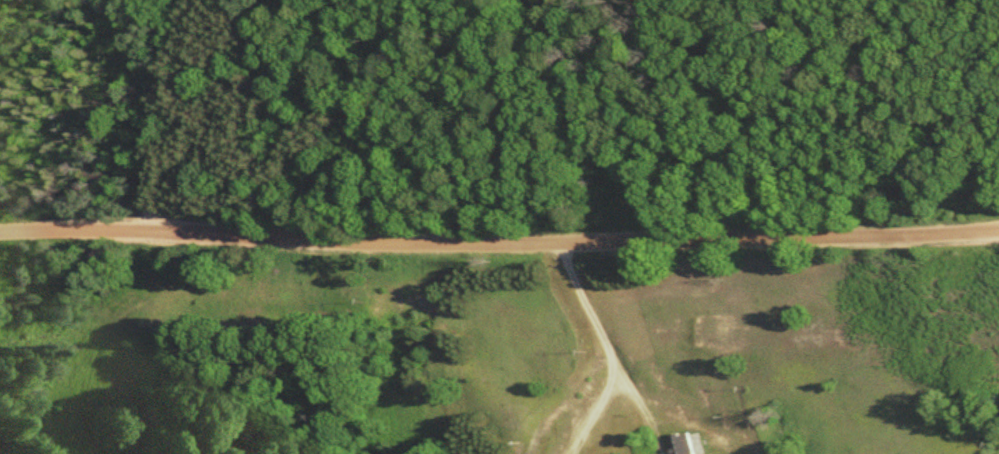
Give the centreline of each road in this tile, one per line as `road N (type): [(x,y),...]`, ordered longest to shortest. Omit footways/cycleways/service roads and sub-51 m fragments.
road 1 (residential): [(0,230),(144,222),(382,240),(564,241),(998,228)]
road 2 (track): [(144,222),(157,93),(183,0)]
road 3 (residential): [(564,241),(585,301),(655,436)]

